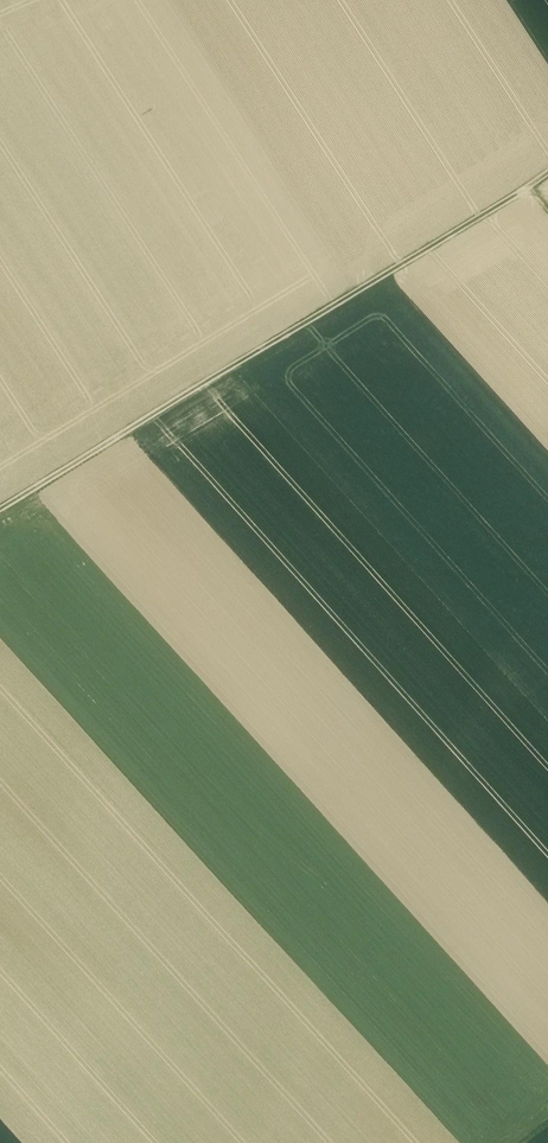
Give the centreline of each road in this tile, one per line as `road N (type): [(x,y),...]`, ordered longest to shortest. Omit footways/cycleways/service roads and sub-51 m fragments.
road 1 (track): [(0,510),(547,173)]

